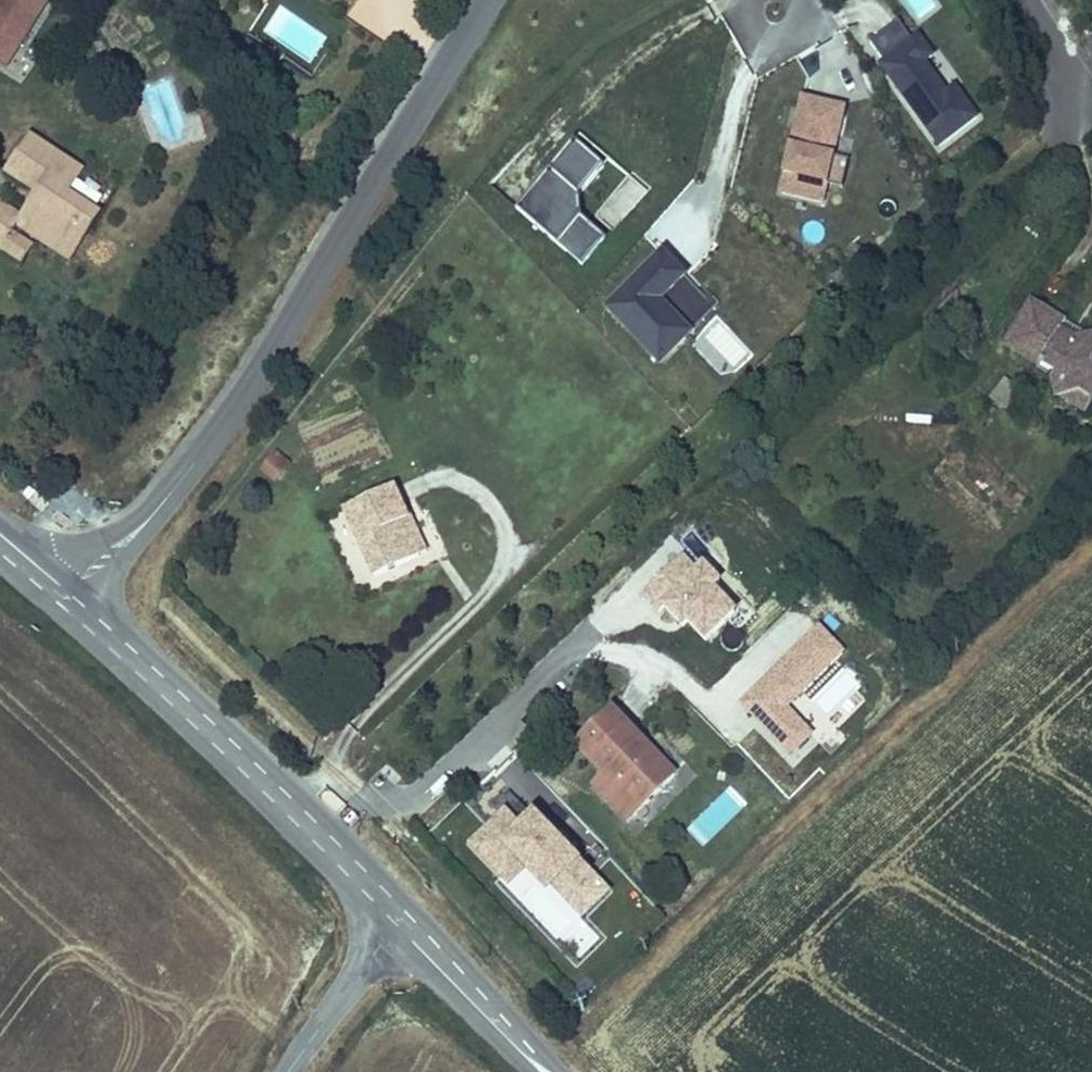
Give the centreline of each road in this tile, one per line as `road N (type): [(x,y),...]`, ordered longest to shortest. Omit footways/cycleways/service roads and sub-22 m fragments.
road 1 (tertiary): [(76,586),(146,522),(254,388),(487,0)]
road 2 (tertiary): [(52,609),(389,934)]
road 3 (tertiary): [(335,820),(76,586)]
road 4 (residential): [(586,638),(408,799),(335,820)]
road 5 (tertiary): [(555,1071),(417,908)]
road 6 (tertiary): [(389,934),(536,1071)]
road 7 (tertiary): [(389,934),(288,1071)]
road 8 (residential): [(1046,130),(1059,104),(1061,73),(1025,0)]

